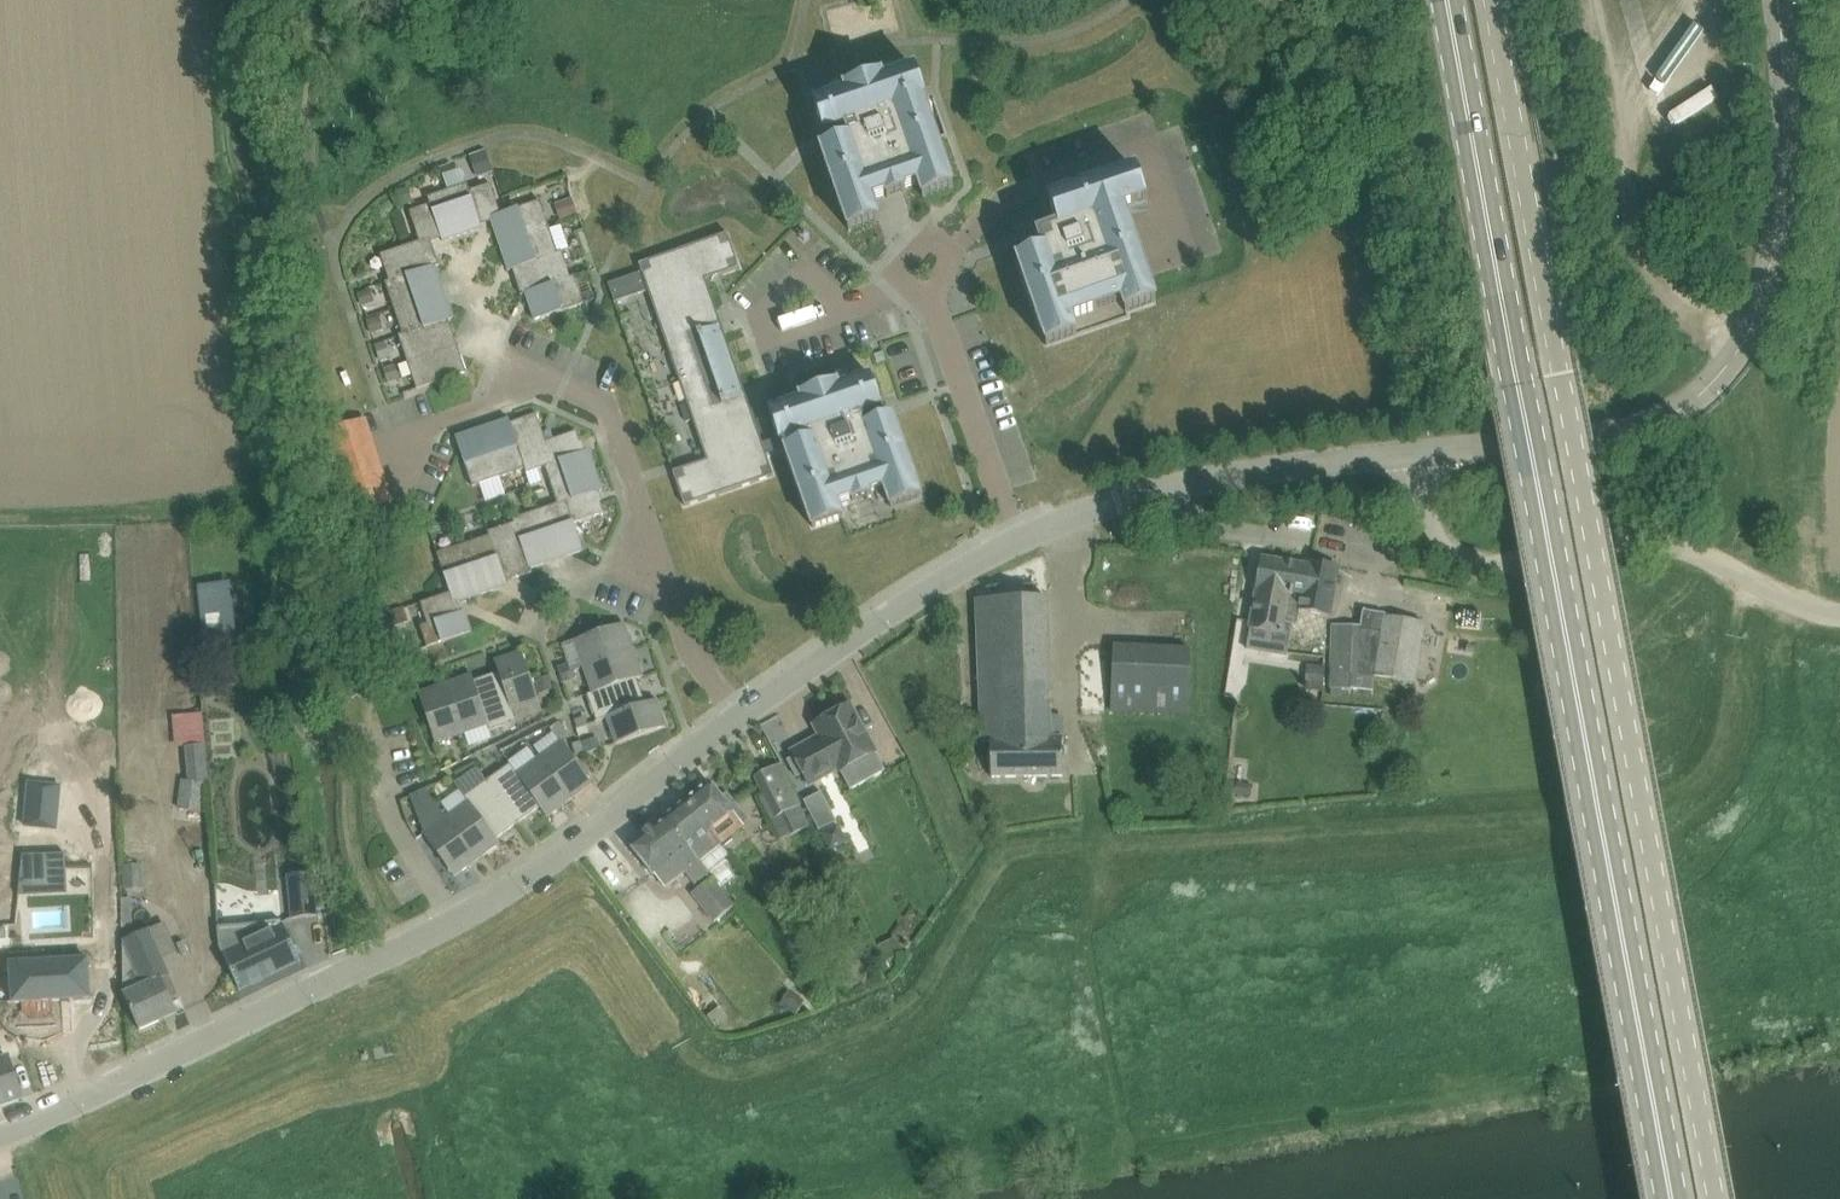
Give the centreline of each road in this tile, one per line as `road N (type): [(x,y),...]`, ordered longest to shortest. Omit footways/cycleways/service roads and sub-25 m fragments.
road 1 (track): [(1743,575),(1724,719),(1699,777),(1670,801),(1539,820),(1015,855),(992,870),(915,1001),(882,1025),(725,1076),(701,1068),(678,1043)]
road 2 (primary): [(1670,1198),(1447,0)]
road 3 (unclassified): [(1714,1198),(1497,0)]
road 4 (unclassified): [(741,716),(496,895),(366,966),(0,1134)]
road 5 (unclassified): [(1424,454),(1642,425),(1683,410),(1754,340),(1780,270),(1789,178),(1779,0)]
road 6 (residential): [(1019,539),(931,295),(963,240),(1016,196),(1153,152),(1178,229),(1153,237)]
road 7 (residential): [(741,716),(688,653),(610,402),(544,379),(397,445)]
road 8 (unclassified): [(1839,610),(1714,561),(1631,540),(1500,564),(1464,562),(1442,546),(1430,516),(1424,454)]
road 9 (unclassified): [(1019,539),(1119,498),(1304,464),(1424,454)]
road 10 (track): [(1754,340),(1692,311),(1641,247),(1634,178),(1590,0)]
road 11 (unclassified): [(741,716),(874,623),(1019,539)]
road 12 (track): [(0,516),(252,499)]

